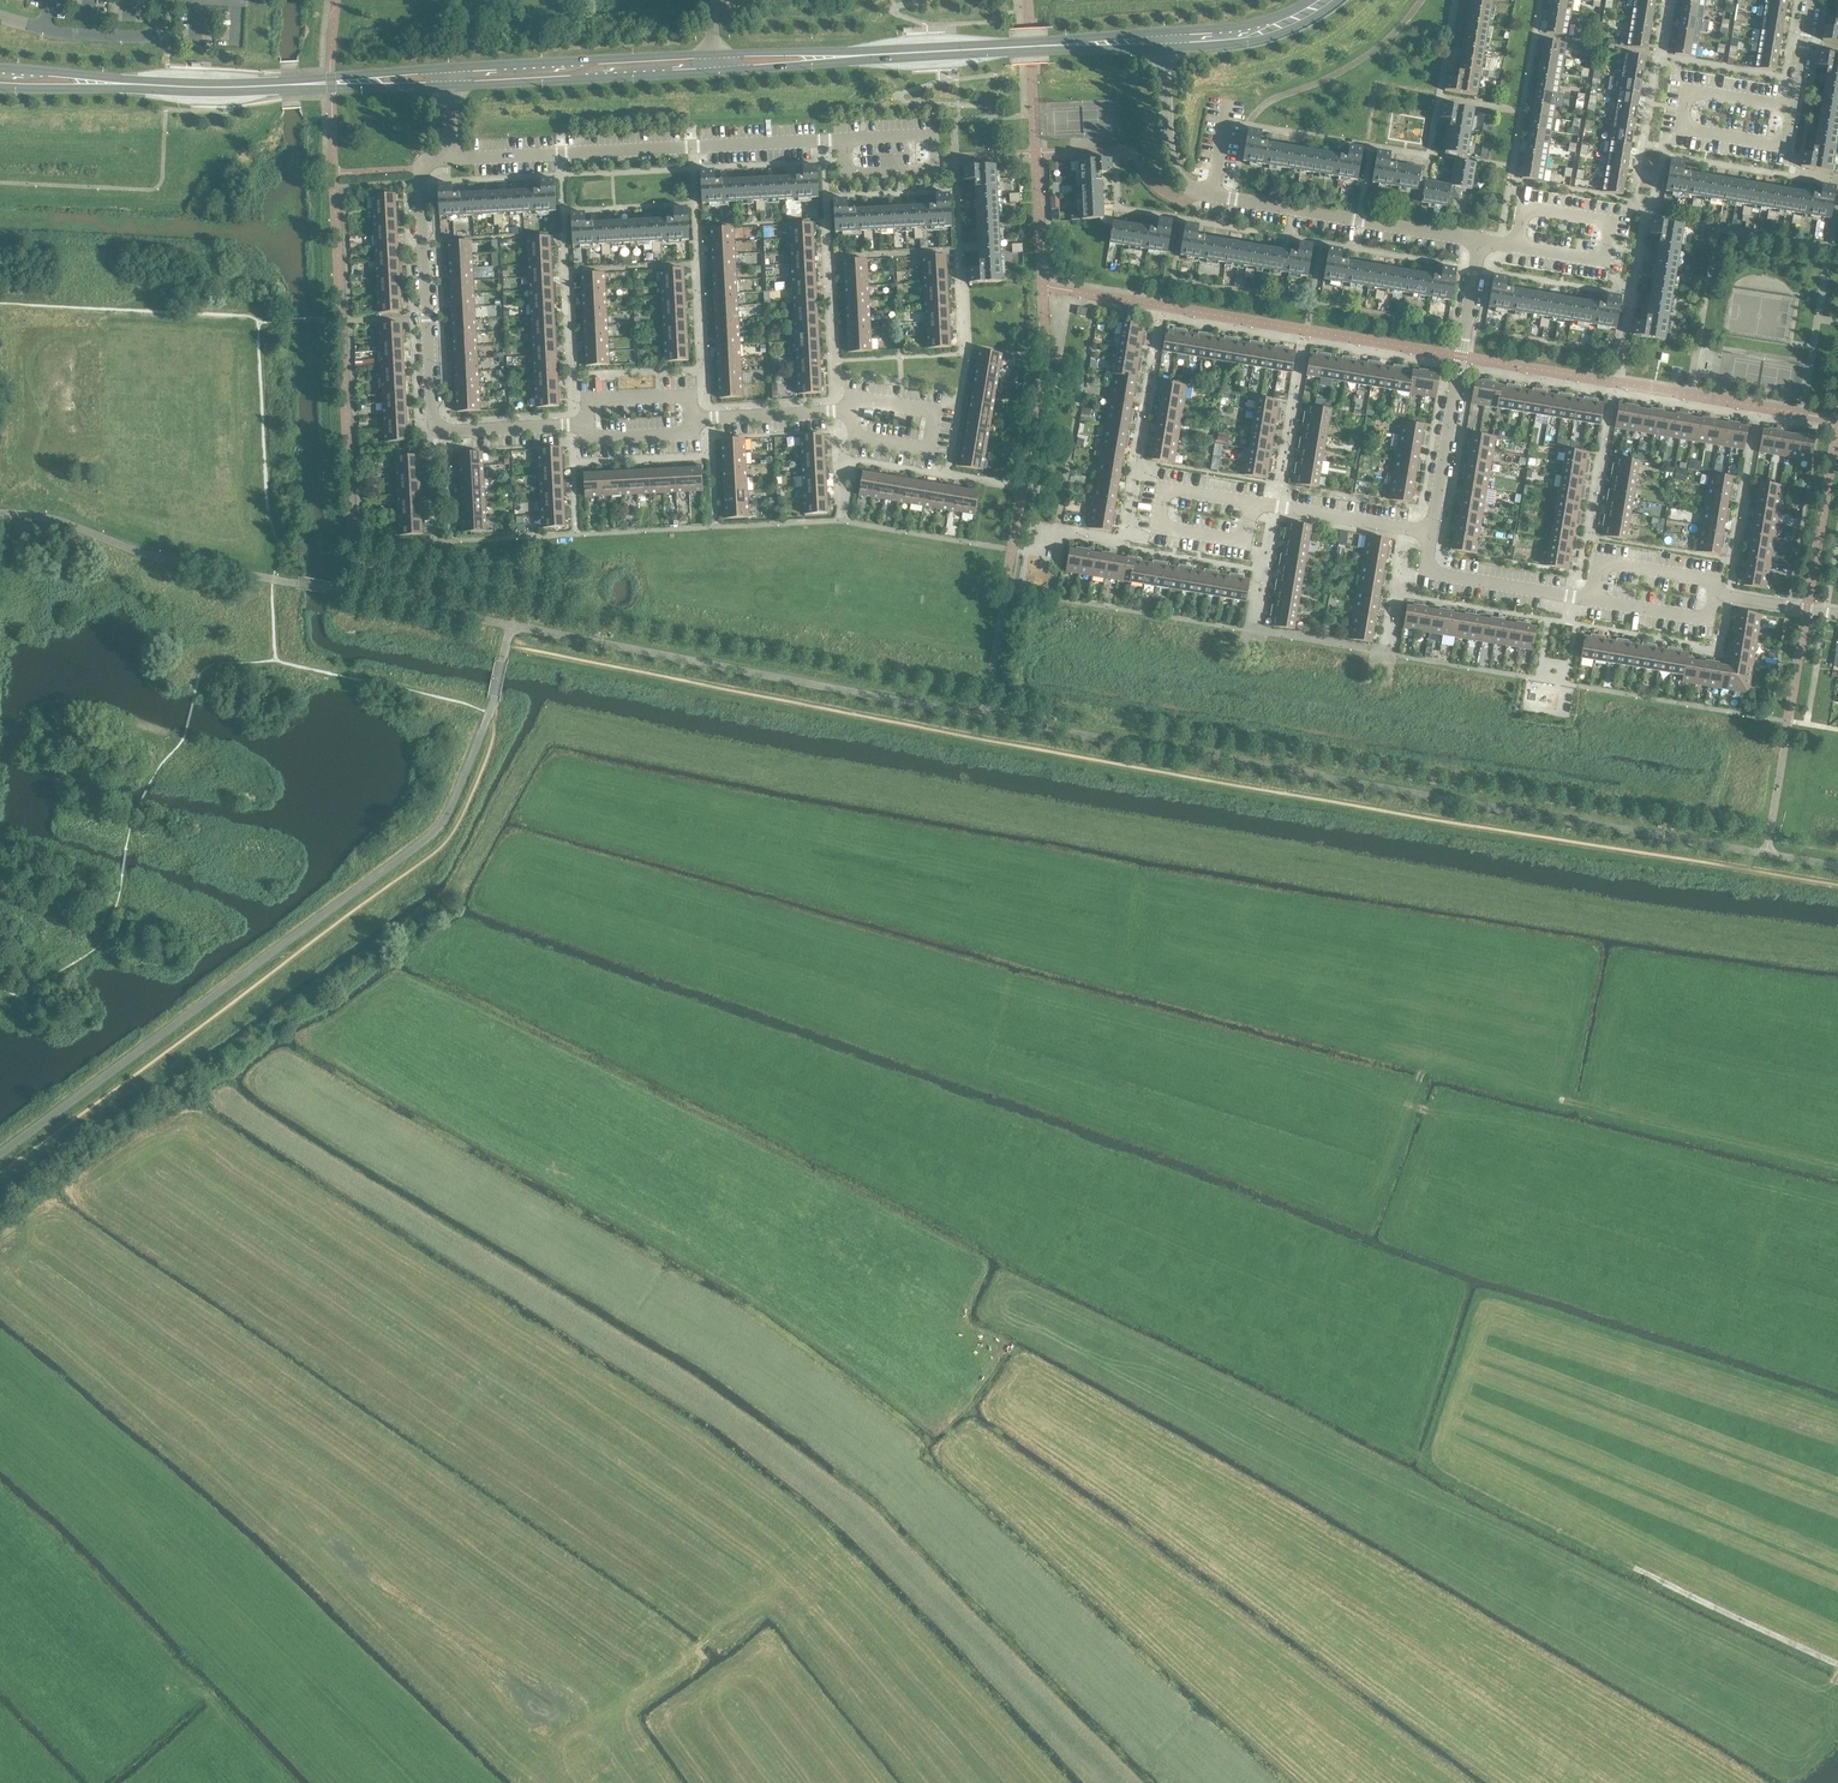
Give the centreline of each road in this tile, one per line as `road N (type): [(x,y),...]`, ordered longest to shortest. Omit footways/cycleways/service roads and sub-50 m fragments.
road 1 (residential): [(1481,241),(1195,193),(1165,123),(1168,41)]
road 2 (residential): [(575,421),(430,428),(415,170),(451,158)]
road 3 (residential): [(451,158),(845,143)]
road 4 (tertiary): [(860,56),(1168,41)]
road 5 (residential): [(1430,534),(1481,241)]
road 6 (tertiary): [(450,86),(716,72)]
road 7 (tertiary): [(715,54),(450,69)]
road 8 (track): [(1634,1567),(1837,1664)]
road 9 (residential): [(1253,502),(1166,487),(1159,527),(1246,542)]
road 10 (residential): [(845,413),(864,442),(918,452),(934,443),(935,418),(926,411),(867,401)]
road 11 (residential): [(1578,597),(1424,571),(1430,534)]
road 12 (residential): [(1430,534),(1253,502)]
road 13 (residential): [(1578,597),(1585,560),(1724,582)]
road 14 (tertiary): [(124,84),(299,86)]
road 15 (residential): [(1578,597),(1718,622),(1722,594)]
road 16 (tertiary): [(1168,41),(1266,33),(1330,0)]
road 17 (tertiary): [(450,69),(299,86)]
road 18 (tertiary): [(299,86),(450,86)]
road 19 (residential): [(575,421),(594,442),(682,437),(706,416)]
road 20 (tertiary): [(860,56),(715,54)]
road 21 (tertiary): [(716,72),(860,56)]
road 22 (residential): [(706,416),(680,399),(592,404),(575,421)]
road 23 (residential): [(47,28),(152,36),(162,0)]
road 24 (residential): [(933,158),(934,175),(847,180),(845,143)]
road 25 (residential): [(845,413),(706,416)]
road 26 (tertiary): [(124,84),(0,68)]
road 27 (tertiary): [(0,86),(124,84)]

